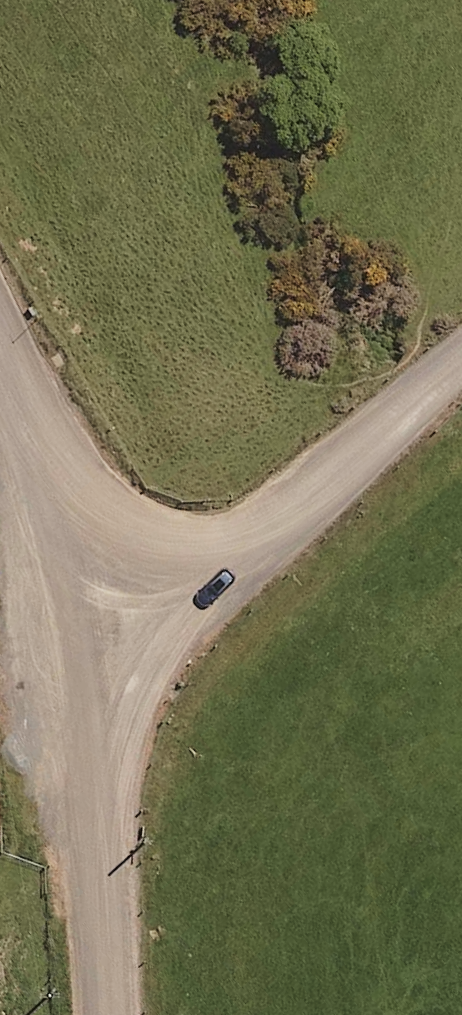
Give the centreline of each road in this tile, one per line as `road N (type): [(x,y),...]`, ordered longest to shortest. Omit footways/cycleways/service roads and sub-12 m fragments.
road 1 (unclassified): [(118,513),(134,1014)]
road 2 (unclassified): [(118,513),(203,566),(461,374)]
road 3 (unclassified): [(0,354),(50,471),(118,513)]

